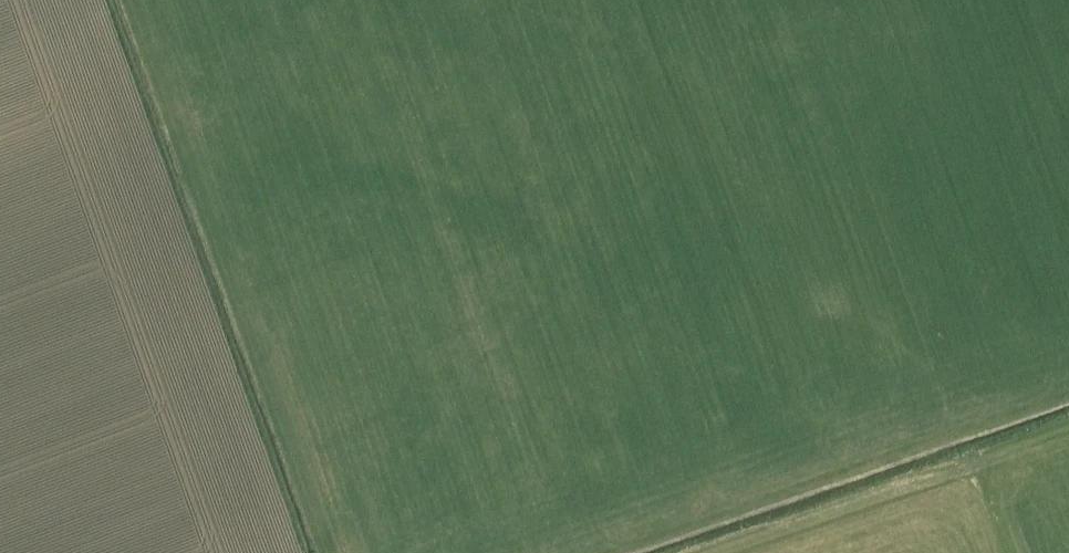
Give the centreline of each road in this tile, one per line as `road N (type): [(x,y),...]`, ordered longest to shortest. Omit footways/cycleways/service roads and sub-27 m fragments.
road 1 (track): [(115,0),(307,552)]

